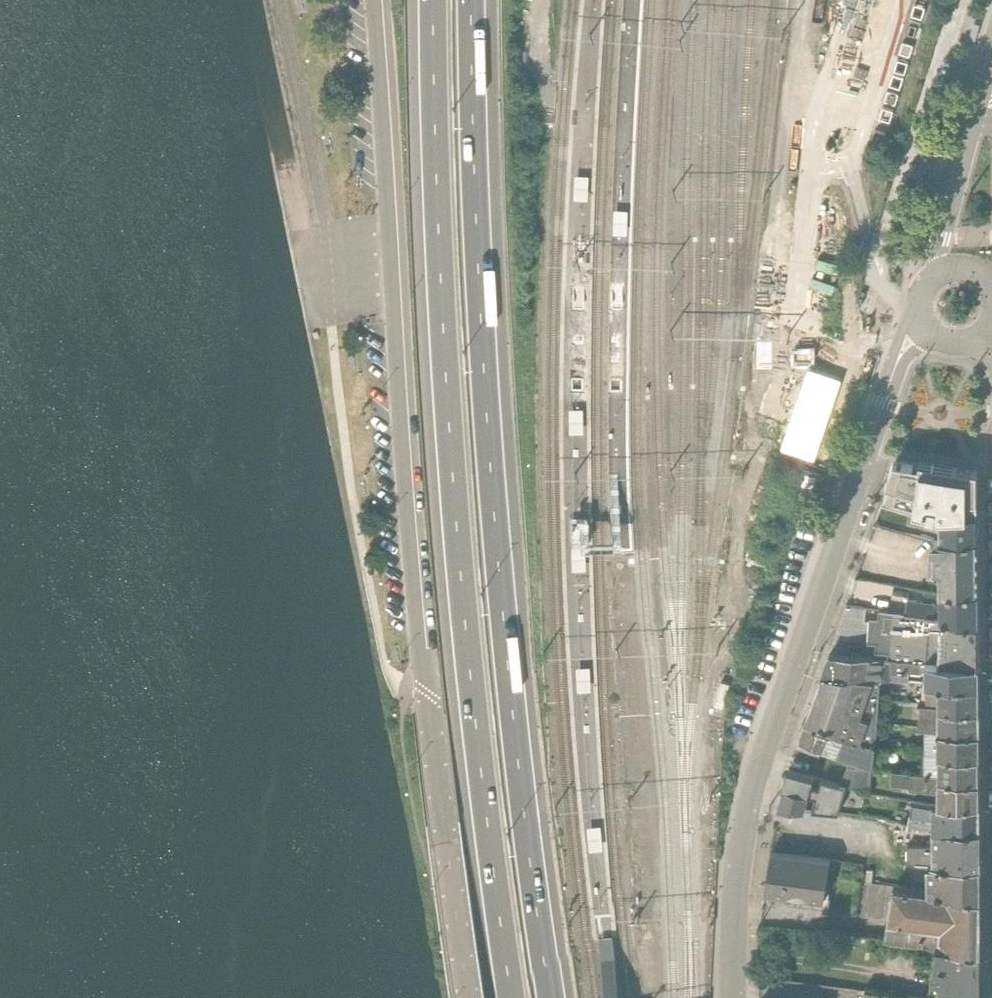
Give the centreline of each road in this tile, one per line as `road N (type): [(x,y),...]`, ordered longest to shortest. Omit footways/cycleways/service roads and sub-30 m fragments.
road 1 (unclassified): [(468,997),(427,693),(376,0)]
road 2 (motorway): [(551,997),(503,611),(484,363),(472,0)]
road 3 (motorway): [(434,0),(465,608),(512,997)]
road 4 (residential): [(735,997),(737,888),(751,794),(881,406),(921,325)]
road 5 (track): [(810,0),(765,309),(755,468),(733,561),(738,592)]
road 6 (unclassified): [(991,63),(950,206),(940,275)]

